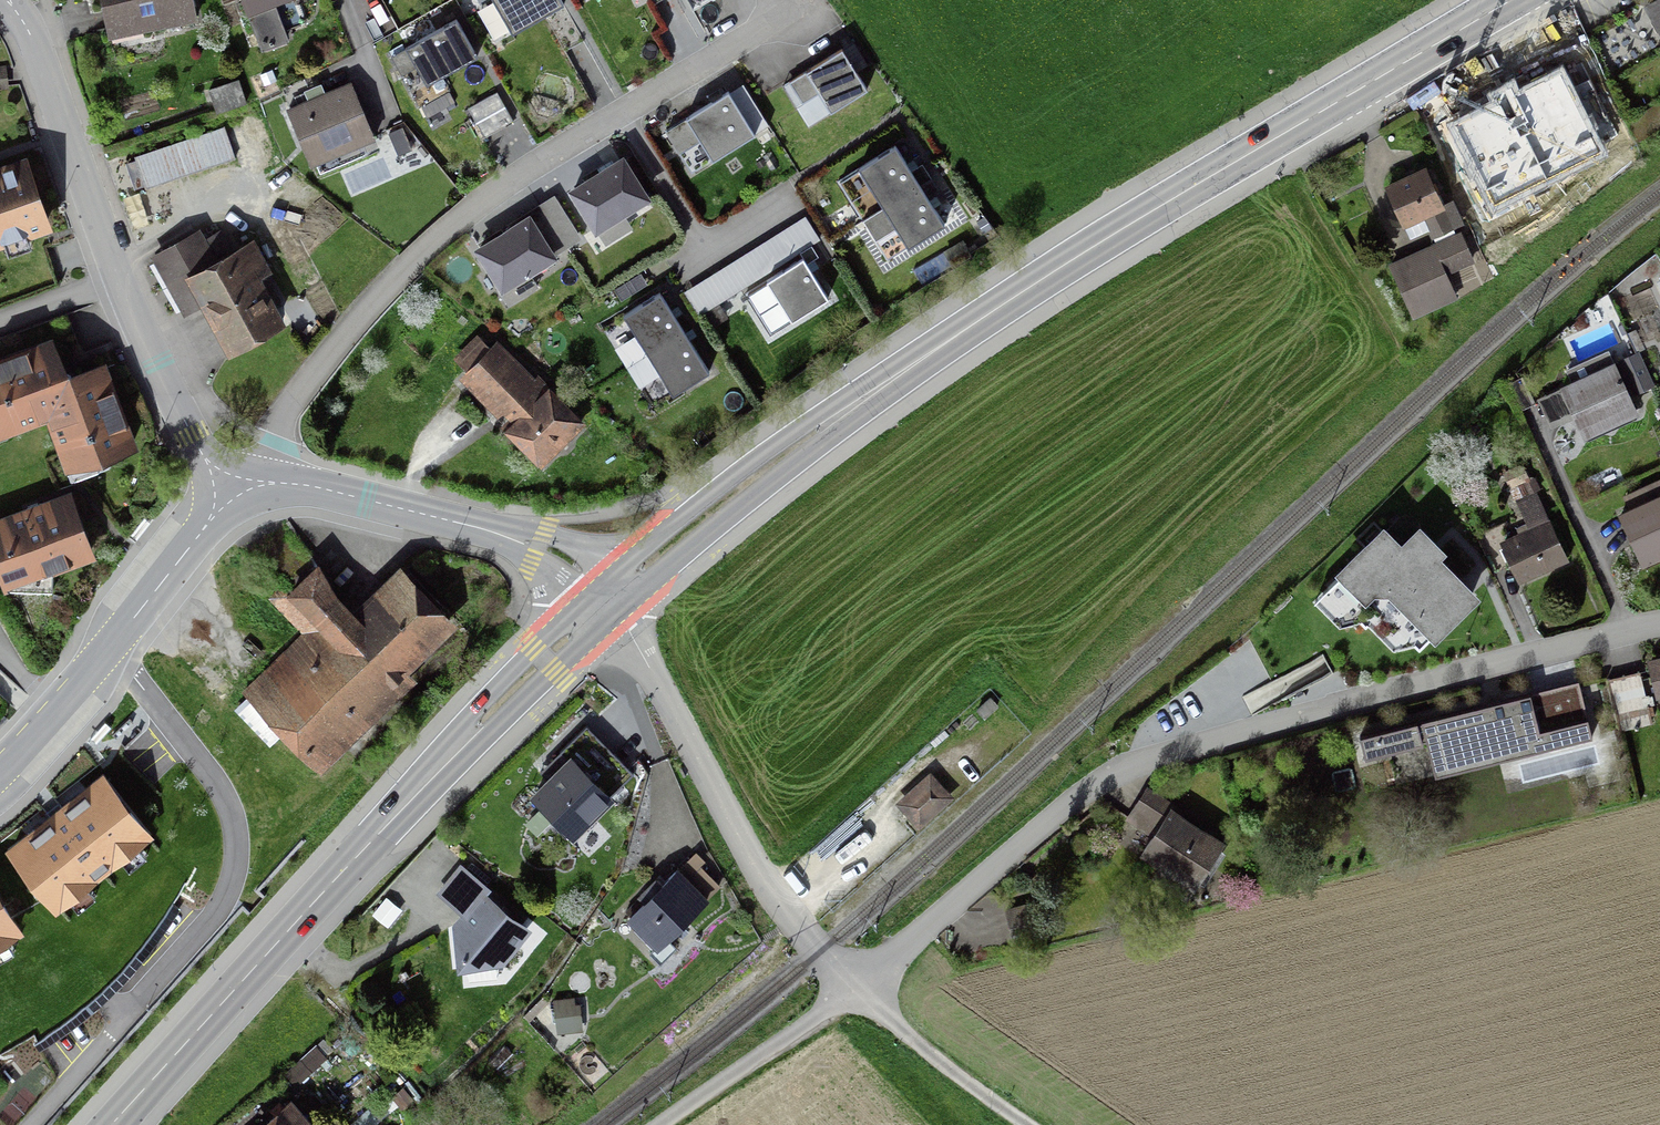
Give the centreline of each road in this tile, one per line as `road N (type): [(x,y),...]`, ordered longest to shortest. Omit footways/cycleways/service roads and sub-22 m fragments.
road 1 (residential): [(609,597),(766,883),(819,954),(856,987),(1101,777),(1659,624)]
road 2 (primary): [(1511,0),(1000,307),(820,429),(609,597)]
road 3 (residential): [(278,483),(290,404),(450,225),(532,166),(807,0)]
road 4 (primary): [(609,597),(333,879),(114,1124)]
road 5 (track): [(659,1124),(856,987),(1028,1124)]
road 6 (tertiary): [(233,498),(0,772)]
road 7 (tertiary): [(609,597),(565,556),(539,545),(278,483)]
road 8 (residential): [(11,0),(37,50),(120,279)]
road 9 (residential): [(120,279),(193,435),(233,498)]
road 10 (residential): [(0,323),(120,279)]

